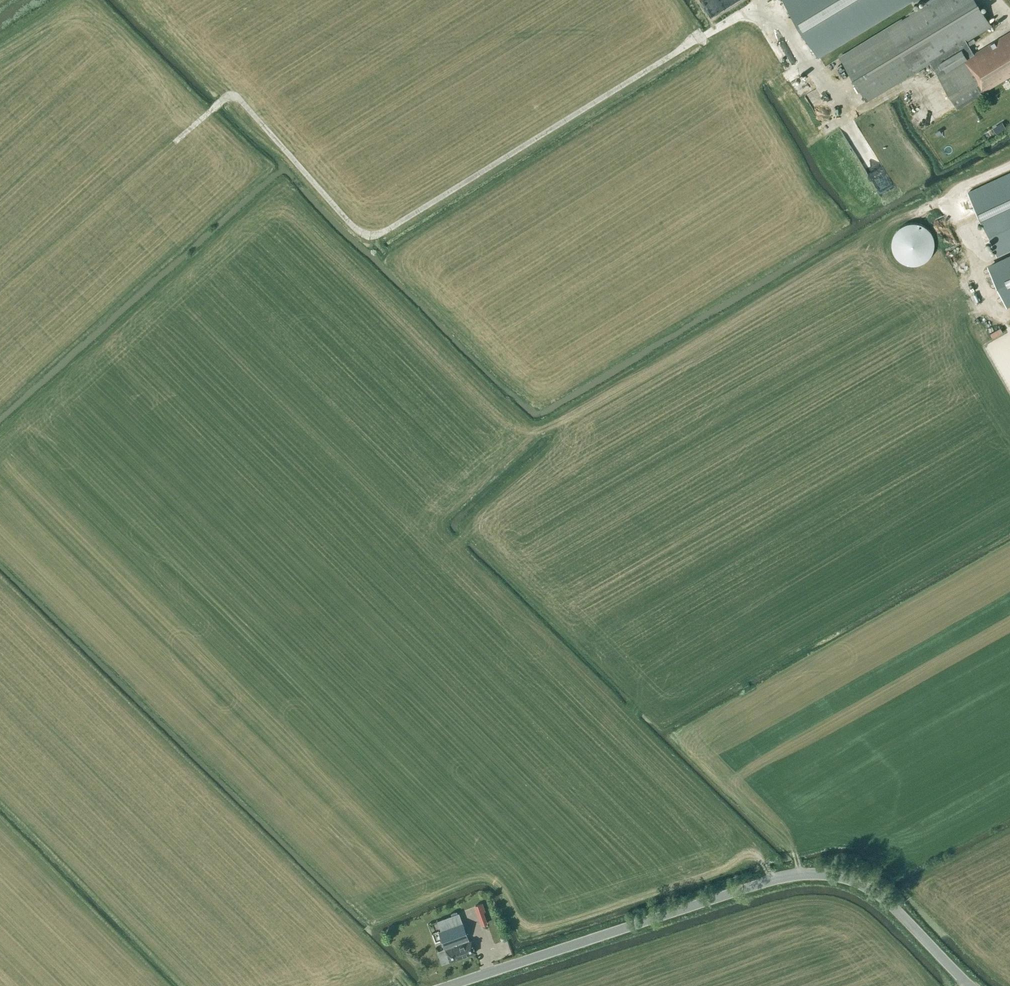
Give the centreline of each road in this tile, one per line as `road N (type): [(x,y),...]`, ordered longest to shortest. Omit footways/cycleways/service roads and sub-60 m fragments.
road 1 (unclassified): [(453,985),(775,879),(821,873),(883,897),(969,985)]

